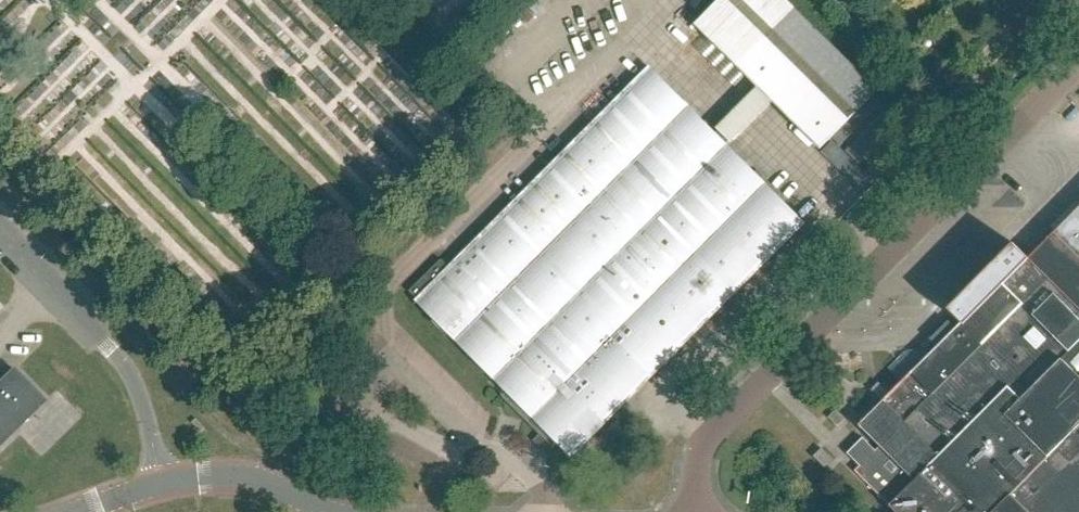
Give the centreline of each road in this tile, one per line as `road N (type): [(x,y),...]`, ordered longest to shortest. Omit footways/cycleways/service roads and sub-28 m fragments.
road 1 (unclassified): [(697,511),(701,458),(714,433),(1078,65)]
road 2 (residential): [(159,486),(133,376),(0,235)]
road 3 (unclassified): [(327,511),(259,480),(159,486)]

